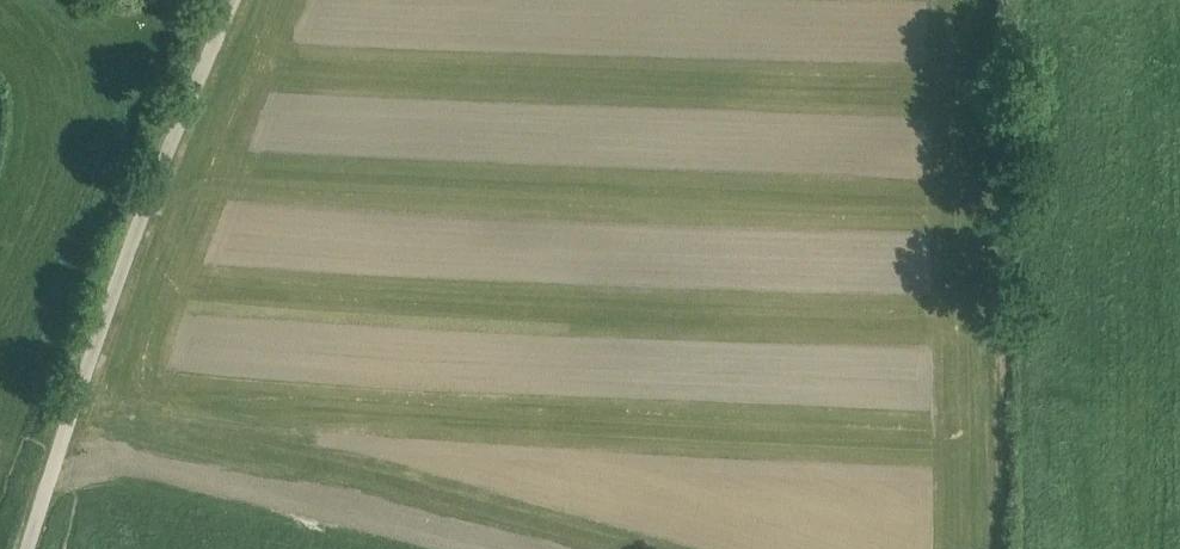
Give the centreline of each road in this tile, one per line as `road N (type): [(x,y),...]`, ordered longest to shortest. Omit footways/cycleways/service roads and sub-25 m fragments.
road 1 (unclassified): [(27,548),(122,267),(233,0)]

